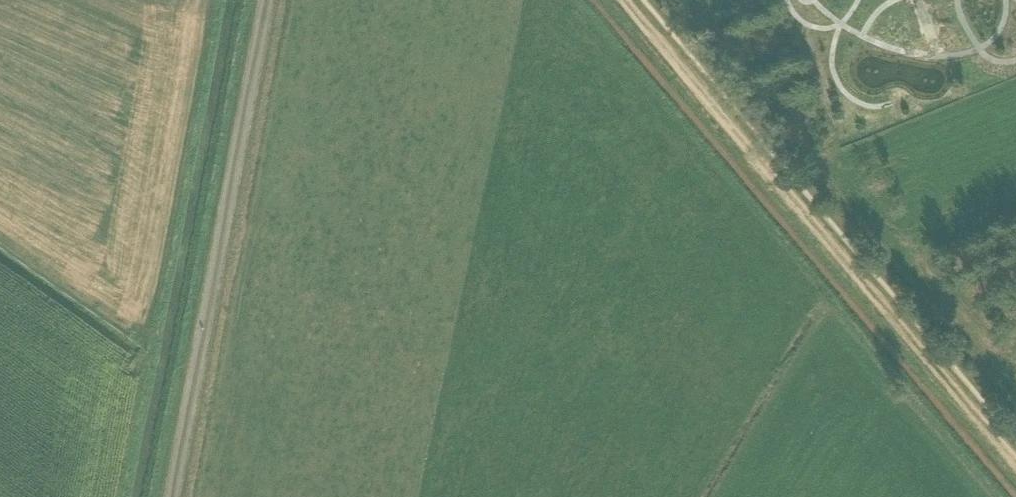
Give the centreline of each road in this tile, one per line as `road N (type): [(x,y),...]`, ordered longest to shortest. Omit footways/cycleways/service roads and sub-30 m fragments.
road 1 (track): [(630,0),(1015,454)]
road 2 (unclassified): [(170,496),(267,0)]

